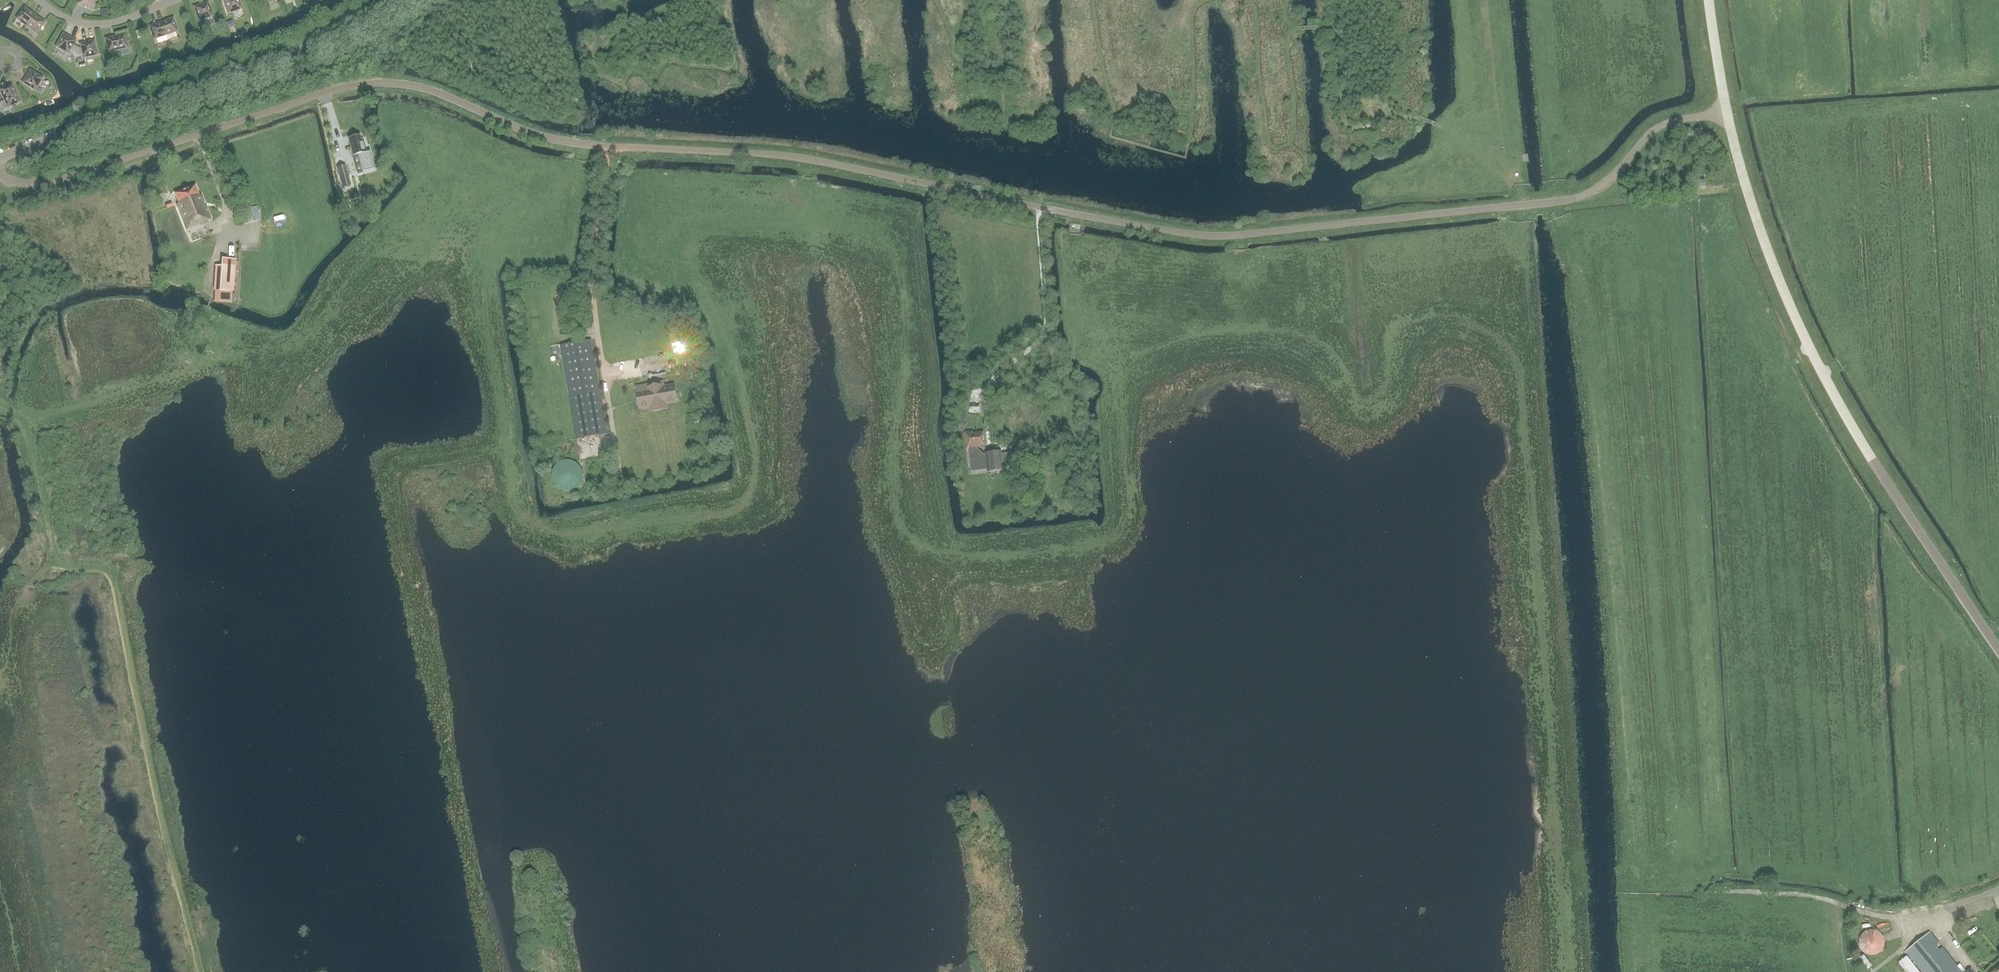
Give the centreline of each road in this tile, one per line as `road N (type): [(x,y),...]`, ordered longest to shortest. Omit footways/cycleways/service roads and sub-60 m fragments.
road 1 (unclassified): [(0,172),(23,185),(65,180),(348,88),(403,84),(572,142),(793,157),(1229,236),(1560,201),(1603,184),(1652,132),(1727,113)]
road 2 (tertiary): [(1727,113),(1754,215),(1809,347),(1886,483),(1998,649)]
road 3 (unclassified): [(0,158),(334,43),(406,0)]
road 4 (residential): [(40,0),(92,22),(131,18),(162,1)]

